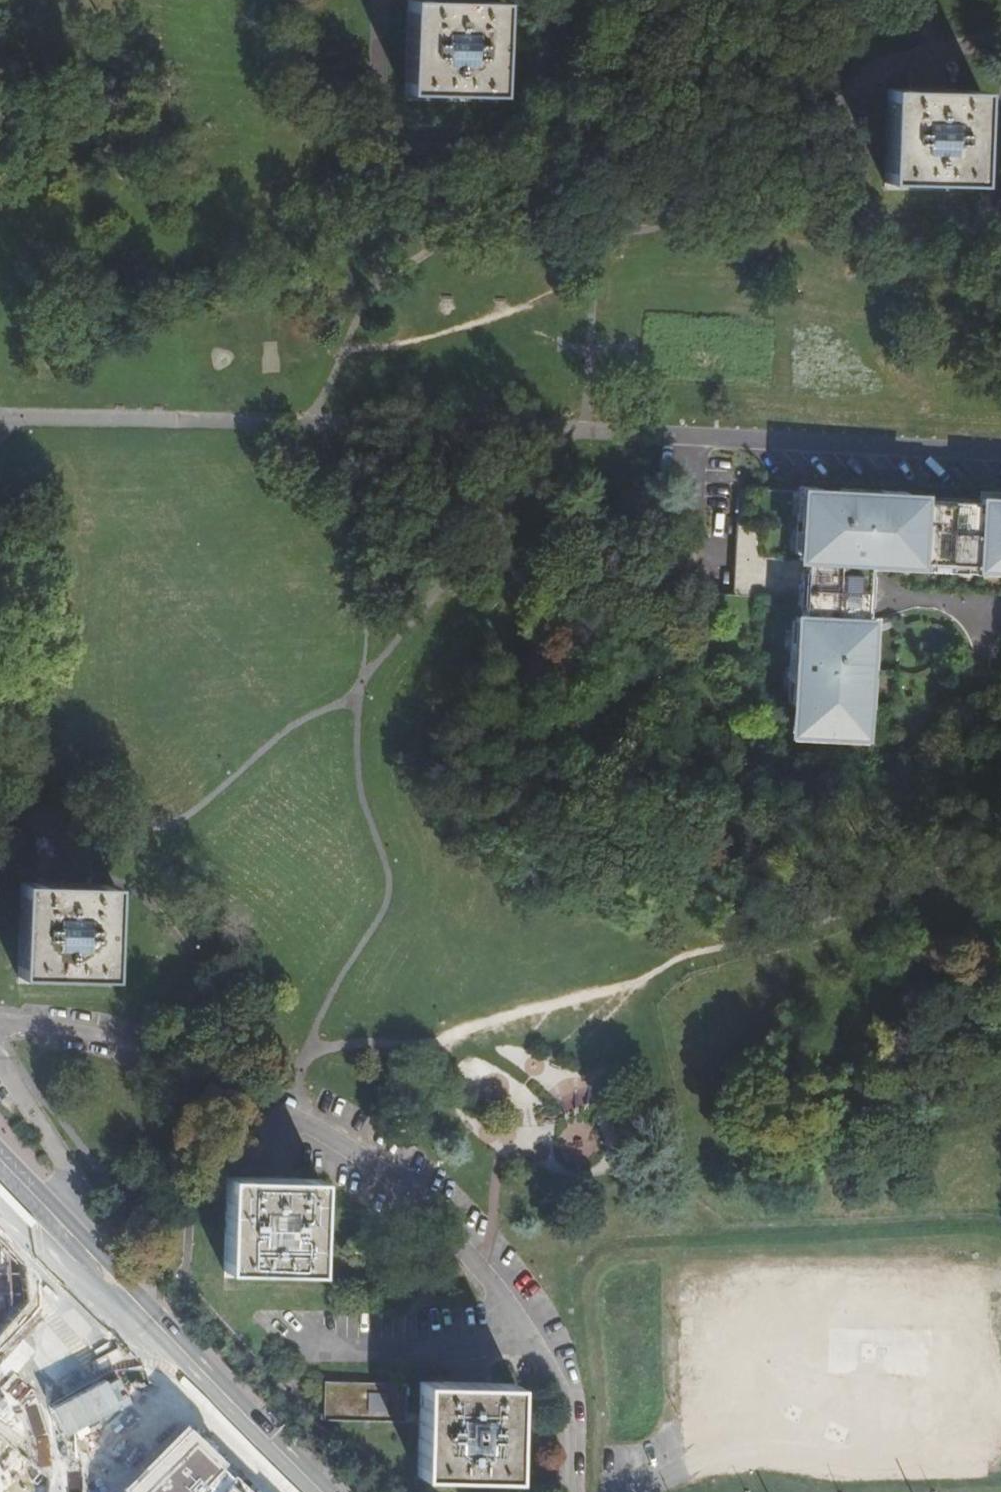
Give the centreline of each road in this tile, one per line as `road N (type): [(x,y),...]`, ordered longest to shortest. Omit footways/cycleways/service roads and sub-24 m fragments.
road 1 (tertiary): [(308,1491),(128,1314)]
road 2 (residential): [(522,1333),(419,1352),(315,1352)]
road 3 (residential): [(79,1265),(31,1330),(33,1389),(50,1427)]
road 4 (residential): [(50,1427),(70,1377),(128,1314)]

